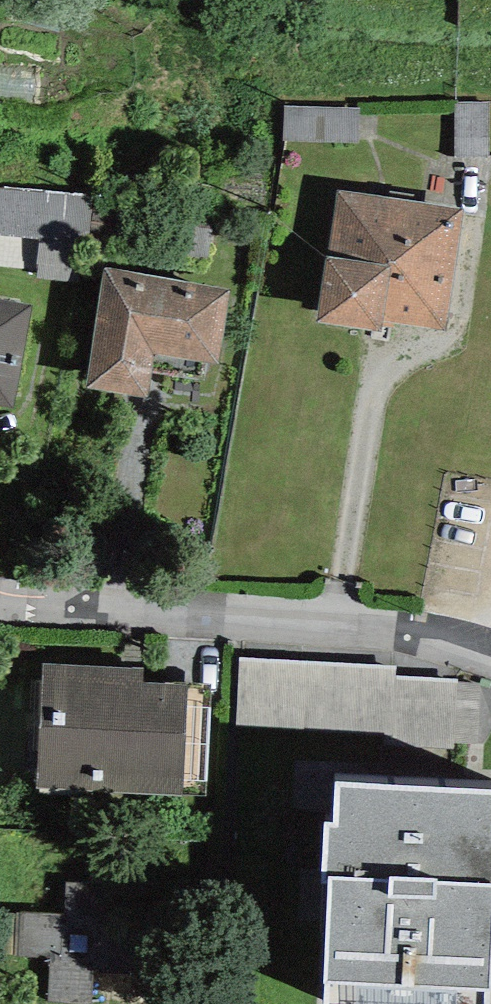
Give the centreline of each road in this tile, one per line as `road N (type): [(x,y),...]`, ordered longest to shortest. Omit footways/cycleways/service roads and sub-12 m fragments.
road 1 (residential): [(0,615),(339,632),(490,663)]

